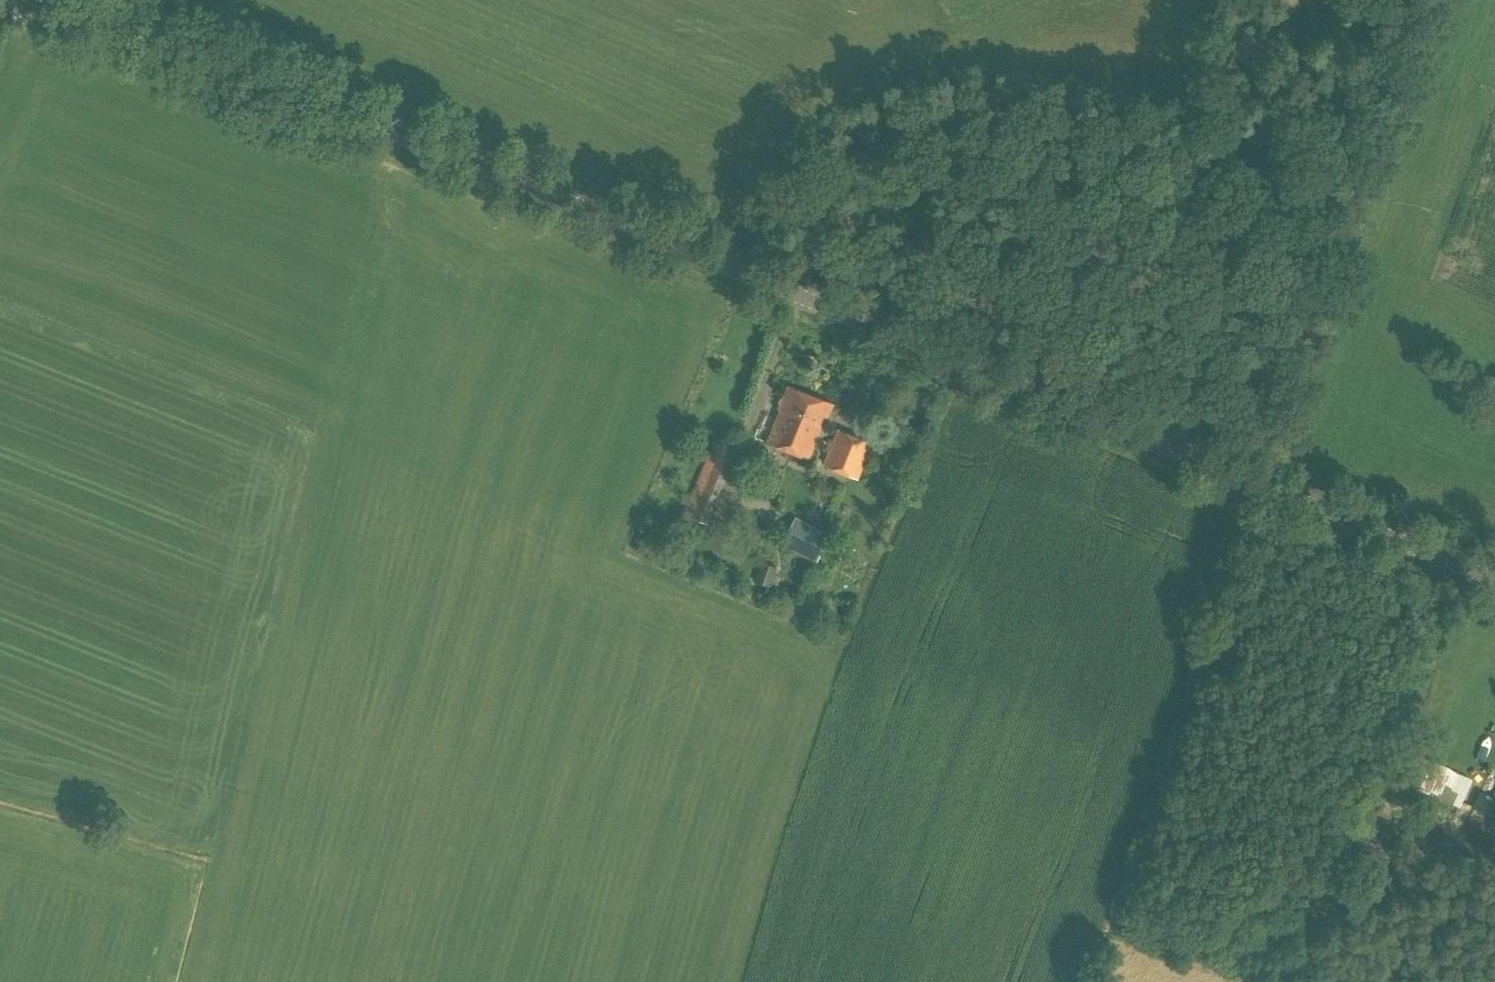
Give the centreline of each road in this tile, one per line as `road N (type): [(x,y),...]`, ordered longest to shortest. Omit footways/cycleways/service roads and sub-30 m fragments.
road 1 (secondary): [(1494,582),(74,0)]

